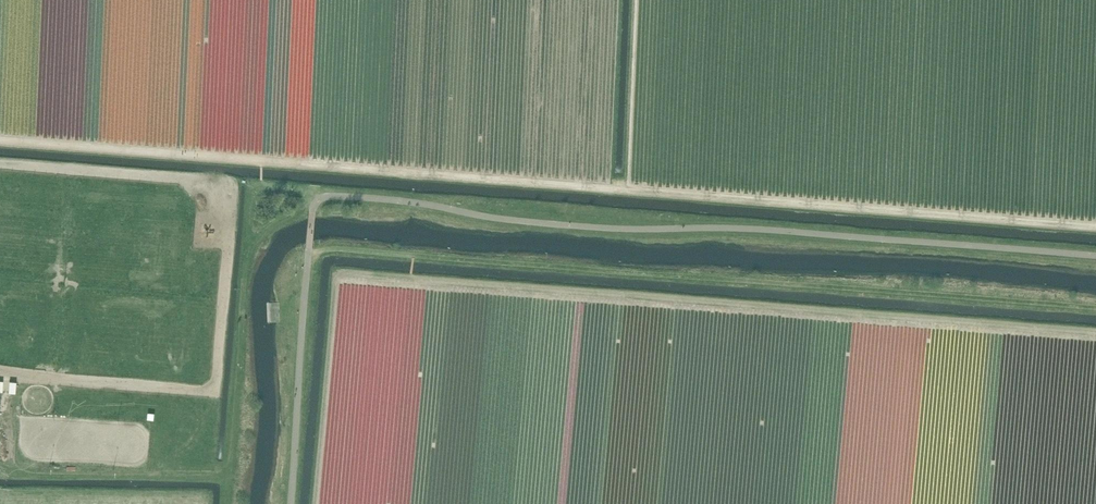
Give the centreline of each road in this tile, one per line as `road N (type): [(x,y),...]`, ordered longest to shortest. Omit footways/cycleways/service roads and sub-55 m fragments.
road 1 (track): [(1095,227),(0,142)]
road 2 (track): [(315,503),(337,276),(1095,333)]

